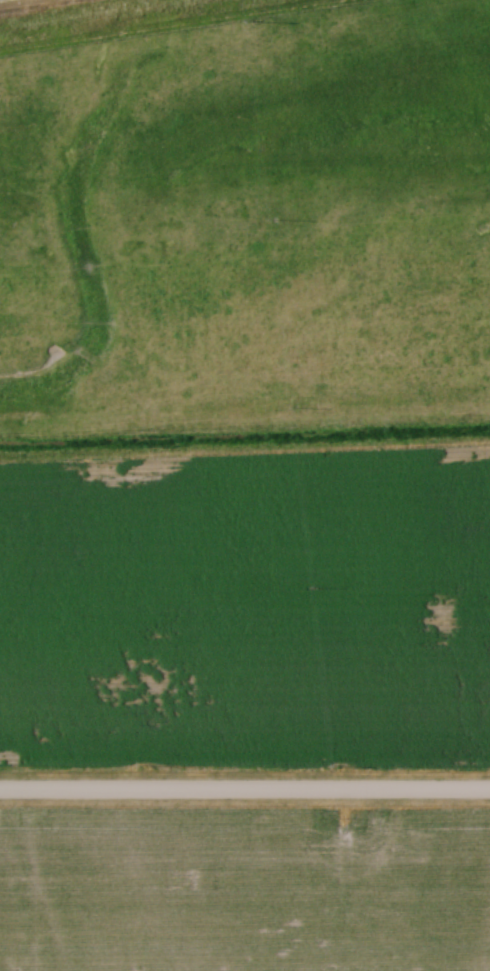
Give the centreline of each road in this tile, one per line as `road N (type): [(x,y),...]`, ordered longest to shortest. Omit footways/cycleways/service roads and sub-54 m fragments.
road 1 (tertiary): [(0,793),(489,794)]

